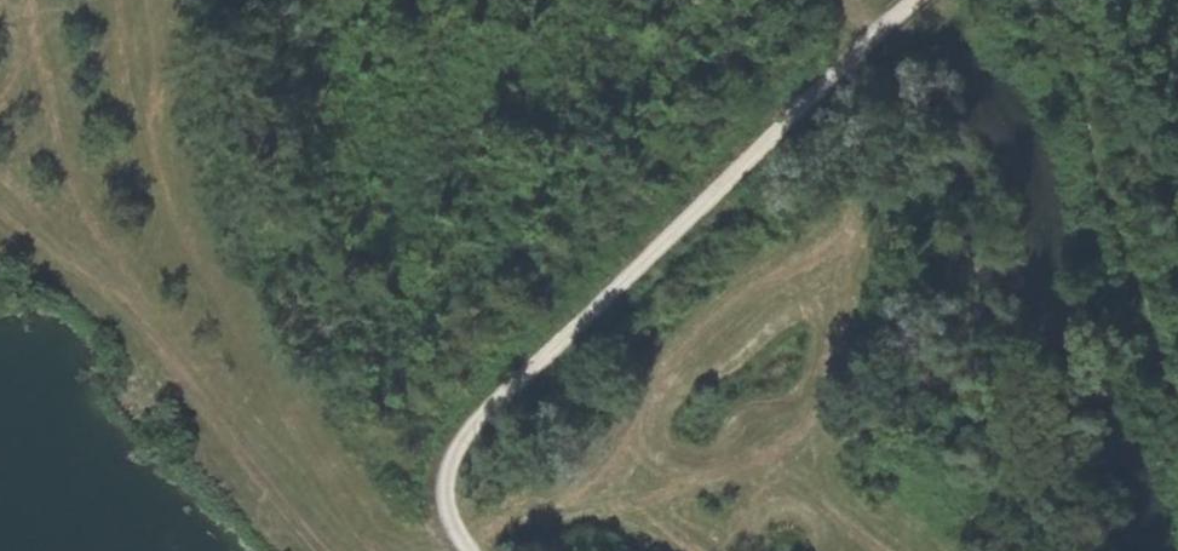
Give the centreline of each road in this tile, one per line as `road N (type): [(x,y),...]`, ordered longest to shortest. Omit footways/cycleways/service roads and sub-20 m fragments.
road 1 (track): [(474,550),(456,530),(446,493),(452,453),(918,0)]
road 2 (track): [(323,550),(115,296),(0,201)]

